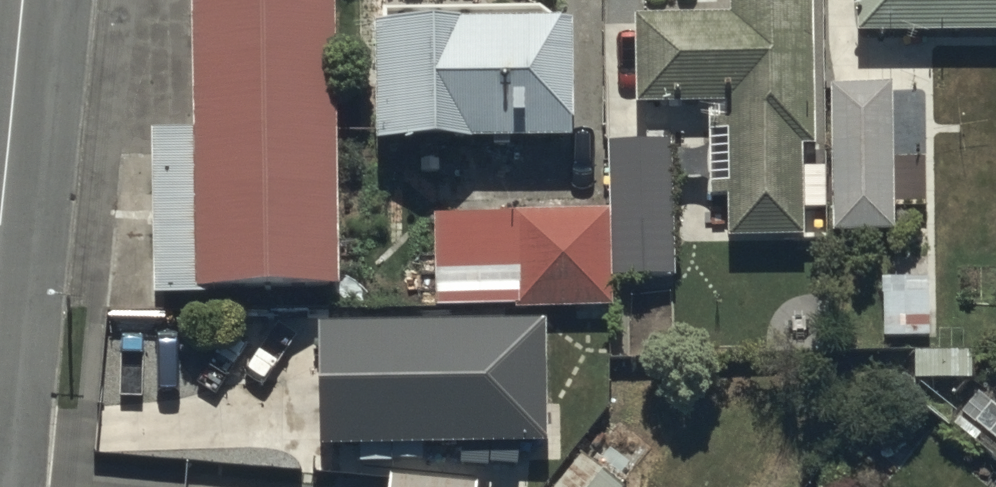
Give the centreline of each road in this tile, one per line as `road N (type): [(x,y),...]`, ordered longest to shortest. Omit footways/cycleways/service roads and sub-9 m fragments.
road 1 (residential): [(0,221),(22,0)]

